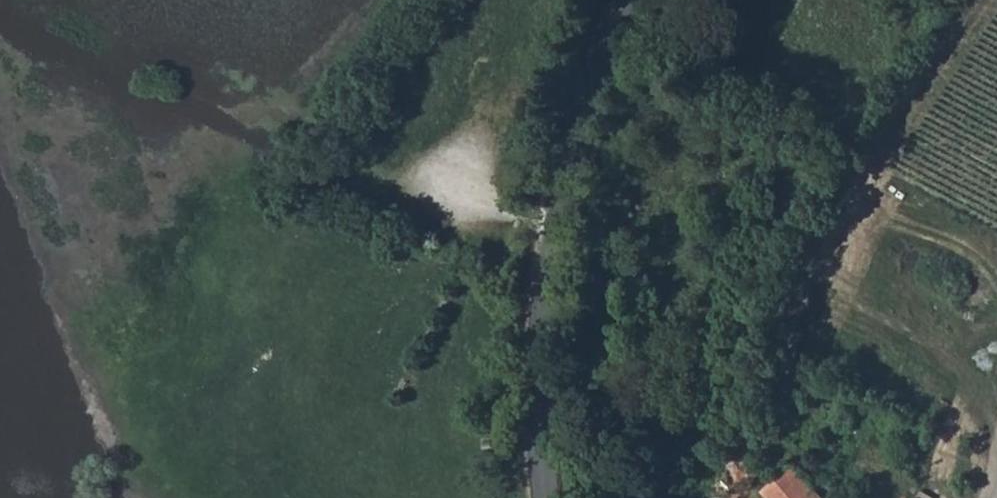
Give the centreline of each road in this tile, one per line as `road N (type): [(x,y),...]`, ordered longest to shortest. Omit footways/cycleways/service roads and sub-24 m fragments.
road 1 (tertiary): [(545,497),(541,274),(581,111),(625,0)]

